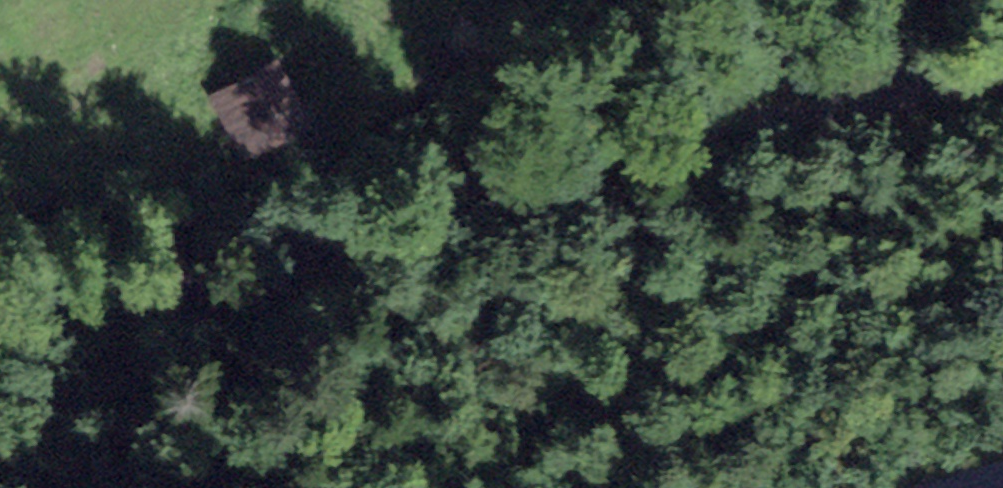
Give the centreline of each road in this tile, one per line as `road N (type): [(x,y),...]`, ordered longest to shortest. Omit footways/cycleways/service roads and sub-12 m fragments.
road 1 (track): [(0,306),(276,262),(470,175),(554,156),(1002,81)]
road 2 (track): [(273,156),(378,94),(435,17),(482,45),(622,59),(792,63),(934,90)]

